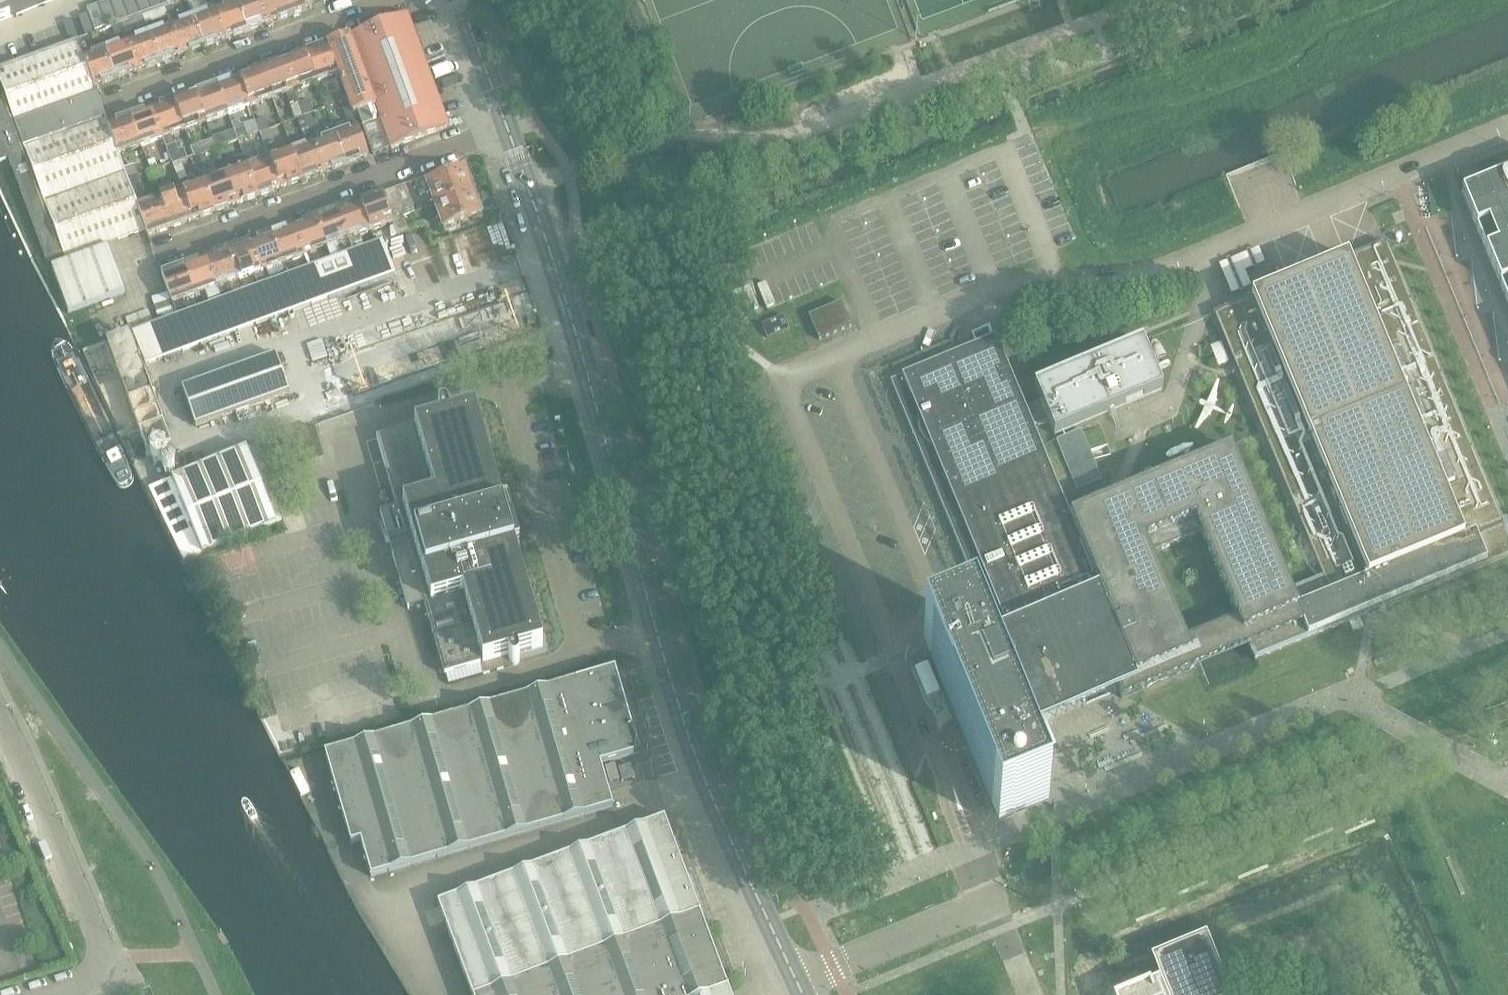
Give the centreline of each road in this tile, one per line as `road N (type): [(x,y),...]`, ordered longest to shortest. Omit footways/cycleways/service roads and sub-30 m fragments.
road 1 (tertiary): [(796,981),(698,761),(586,368),(506,127)]
road 2 (residential): [(138,259),(506,127)]
road 3 (unclassified): [(39,994),(85,981),(108,962),(0,715)]
road 4 (residential): [(114,100),(391,0)]
road 5 (unclassified): [(796,981),(993,901)]
road 6 (unclassified): [(1507,133),(1377,186)]
road 7 (tertiary): [(506,127),(457,0)]

